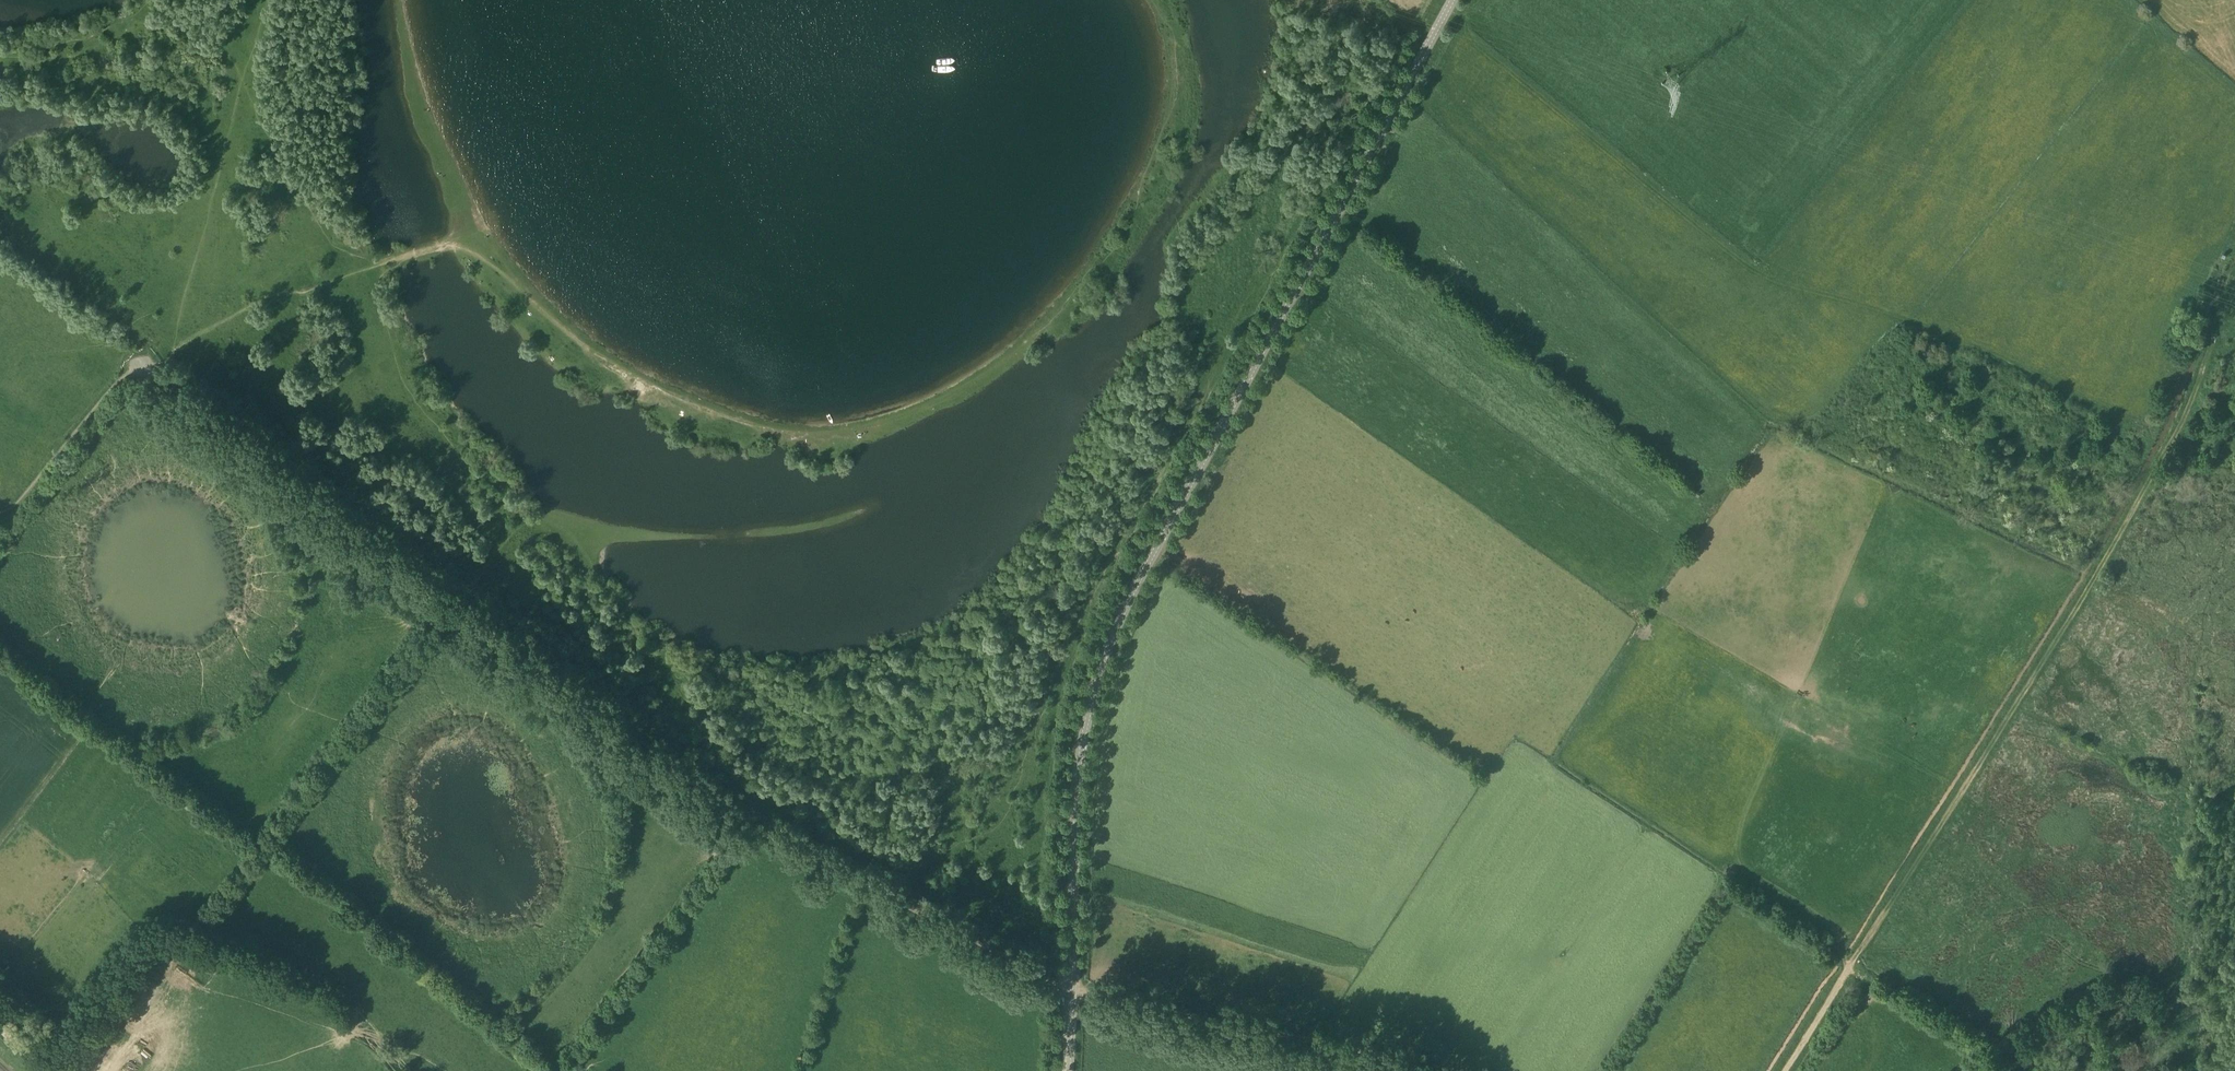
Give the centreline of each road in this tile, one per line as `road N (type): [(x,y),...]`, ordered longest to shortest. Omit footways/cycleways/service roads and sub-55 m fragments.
road 1 (unclassified): [(1067,1070),(1079,763),(1100,672),(1135,586),(1452,0)]
road 2 (track): [(1413,1070),(1396,1060),(1071,978)]

